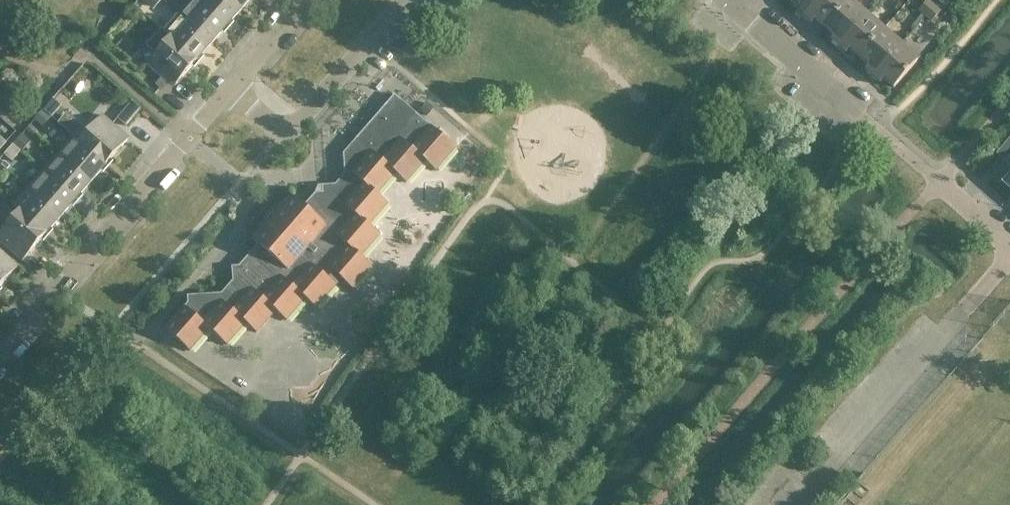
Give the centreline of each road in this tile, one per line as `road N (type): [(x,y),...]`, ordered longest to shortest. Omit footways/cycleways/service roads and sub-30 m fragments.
road 1 (residential): [(220,86),(0,345)]
road 2 (residential): [(220,86),(273,120),(305,124),(413,0)]
road 3 (residential): [(882,127),(747,8)]

